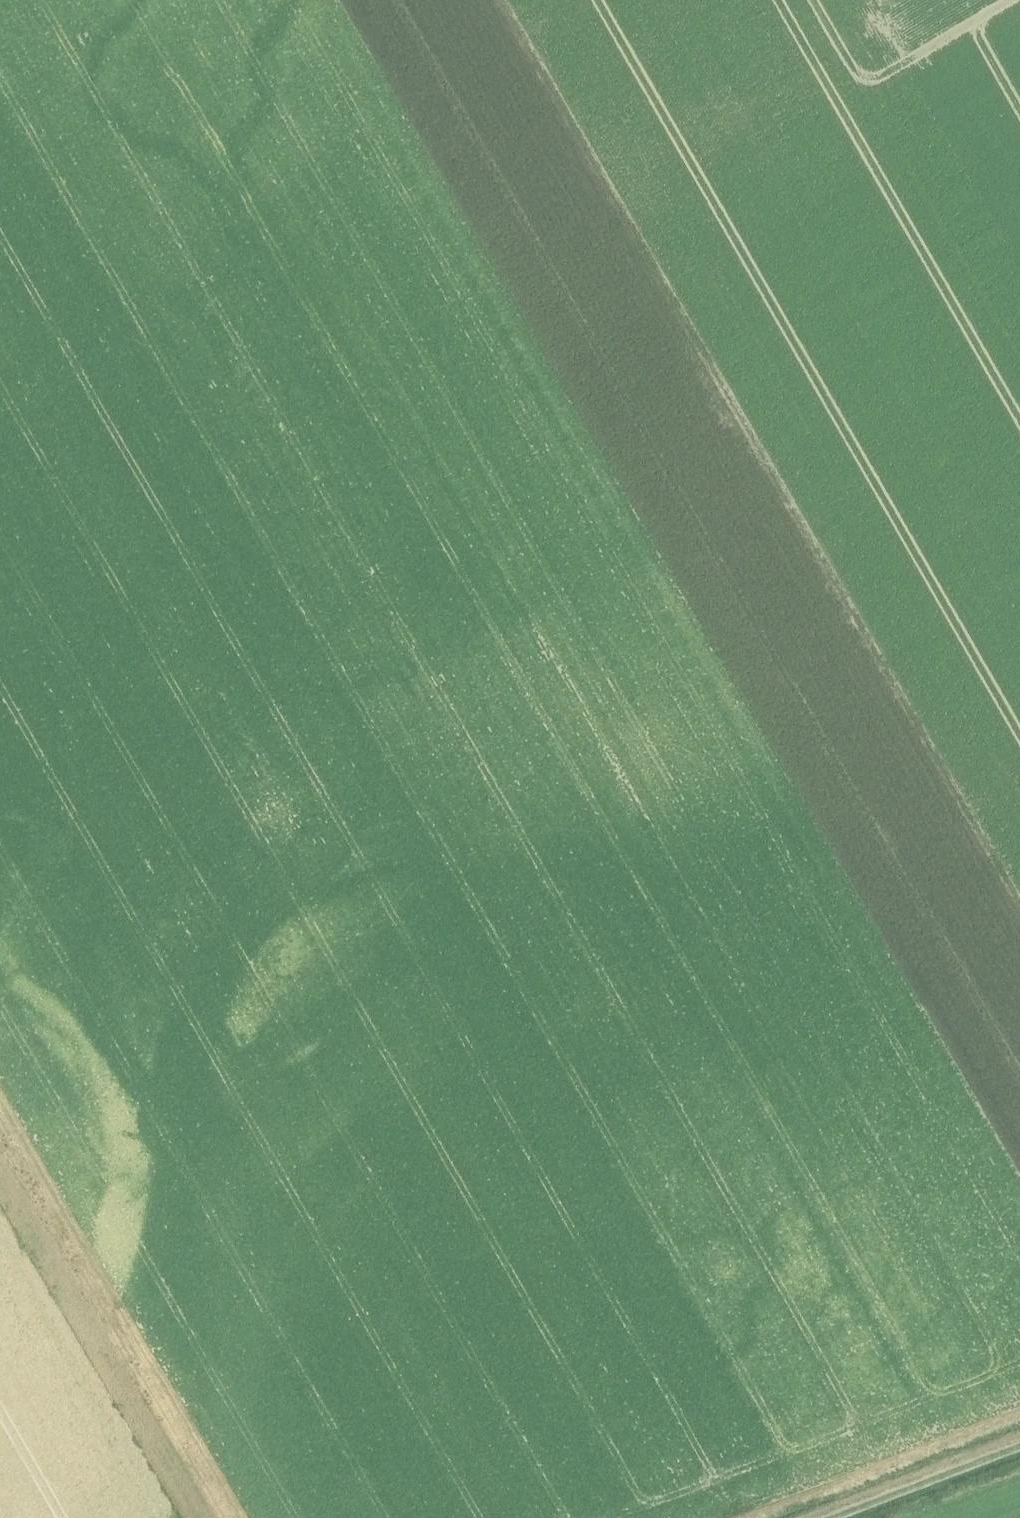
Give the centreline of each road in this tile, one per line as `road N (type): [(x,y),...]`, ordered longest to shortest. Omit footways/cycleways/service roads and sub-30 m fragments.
road 1 (track): [(831,1517),(1019,1446)]

